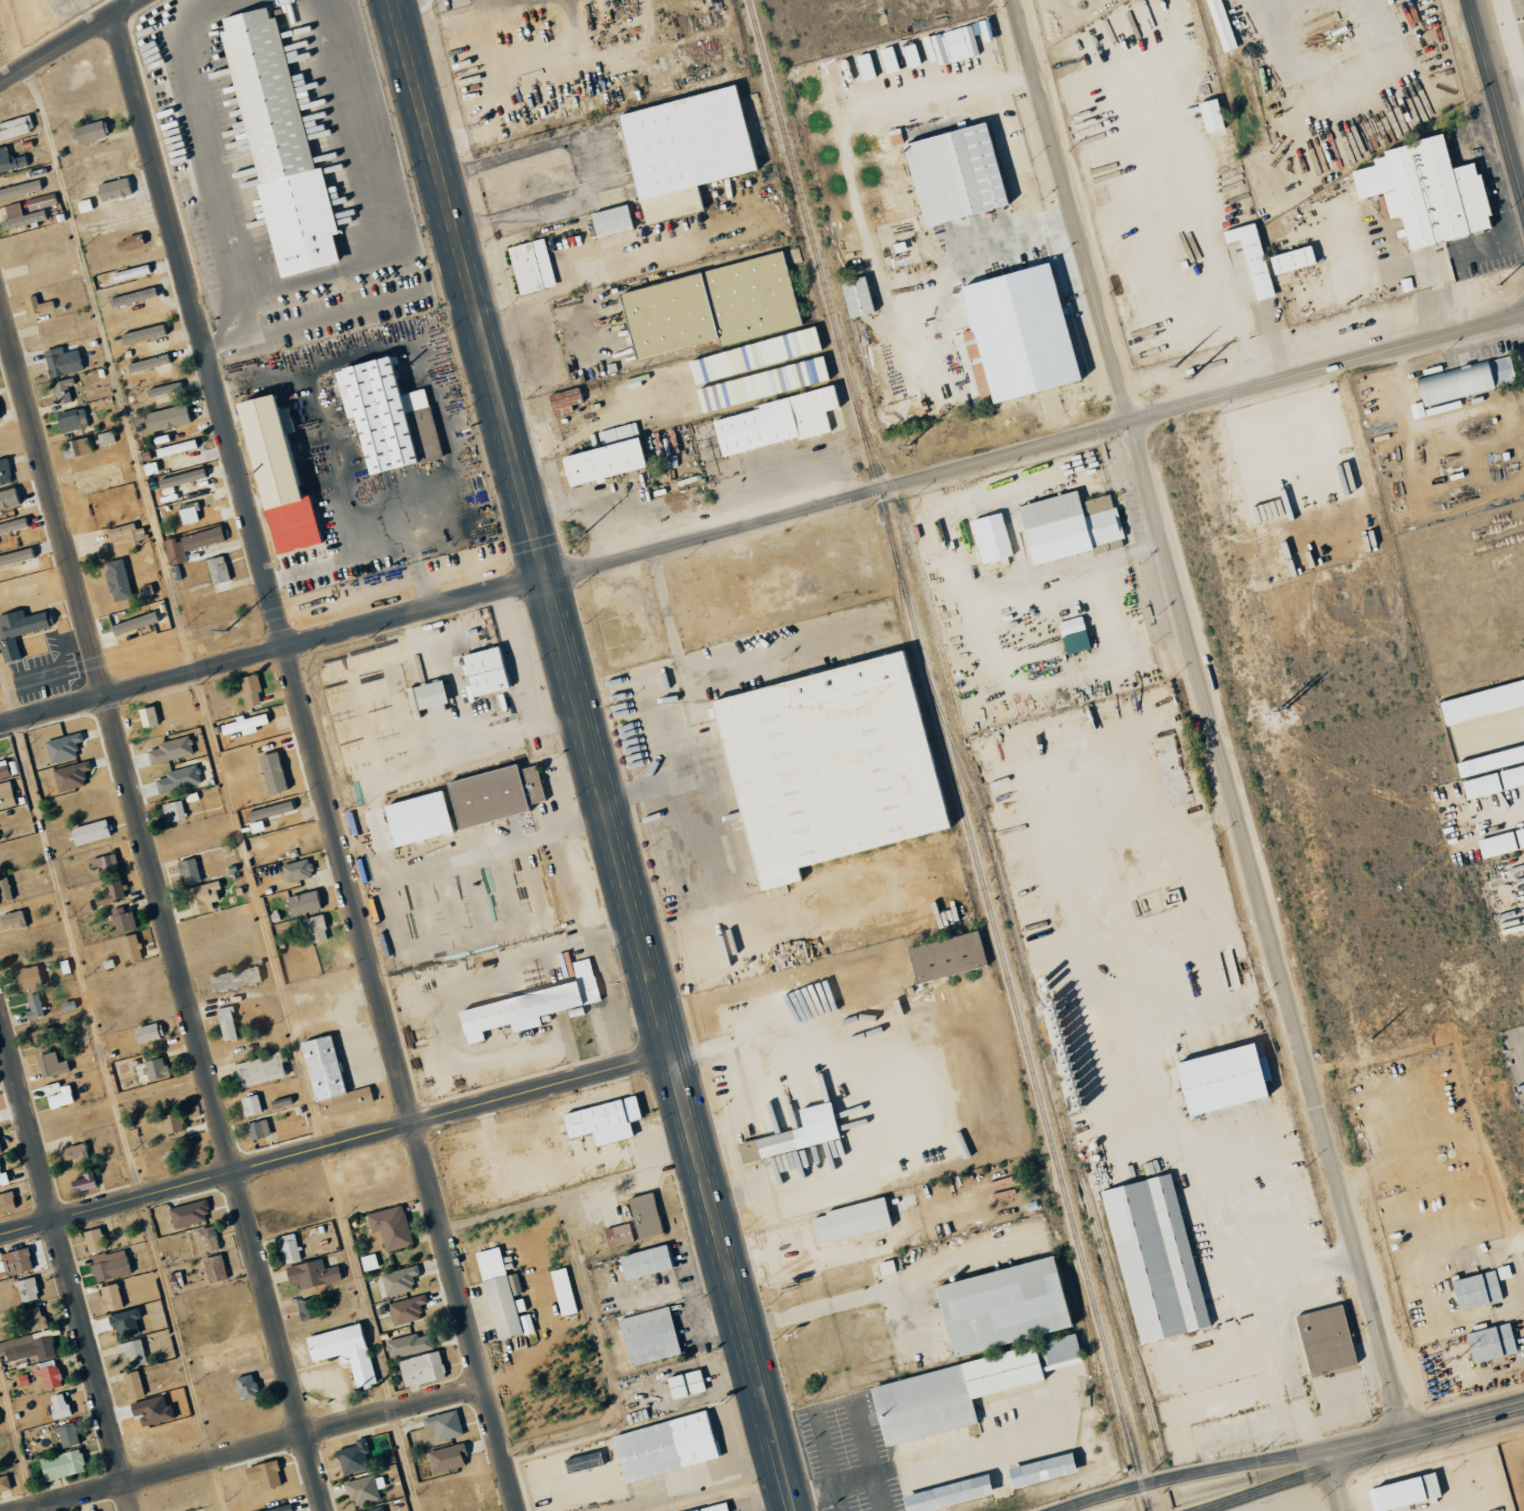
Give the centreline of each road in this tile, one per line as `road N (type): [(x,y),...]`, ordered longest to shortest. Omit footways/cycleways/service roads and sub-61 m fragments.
road 1 (residential): [(0,726),(1130,422),(1523,327)]
road 2 (primary): [(391,0),(791,1510)]
road 3 (residential): [(113,13),(516,1510)]
road 4 (residential): [(1013,0),(1405,1440)]
road 5 (residential): [(0,300),(322,1510)]
road 6 (residential): [(0,1237),(670,1054)]
road 7 (residential): [(0,1019),(133,1510)]
road 8 (residential): [(20,1510),(484,1385)]
road 9 (tertiary): [(1325,1460),(1215,1469),(1054,1510)]
road 10 (tertiary): [(1523,204),(1467,0)]
road 11 (tertiary): [(1325,1460),(1523,1409)]
road 12 (residential): [(0,82),(136,0)]
road 13 (tertiary): [(1202,1510),(1325,1460)]

